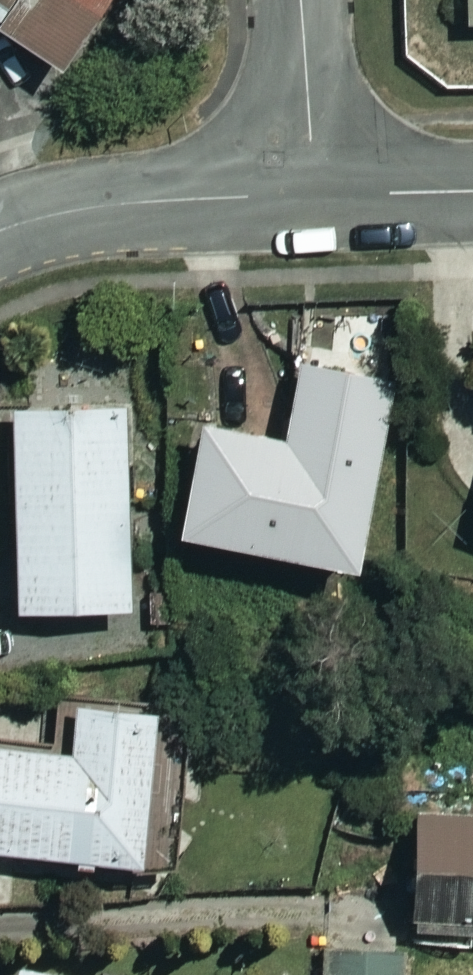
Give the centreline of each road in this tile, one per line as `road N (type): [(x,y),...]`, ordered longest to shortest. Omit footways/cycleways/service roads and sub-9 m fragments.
road 1 (residential): [(312,195),(138,202),(57,213),(0,231)]
road 2 (residential): [(302,0),(312,195)]
road 3 (residential): [(472,190),(312,195)]

